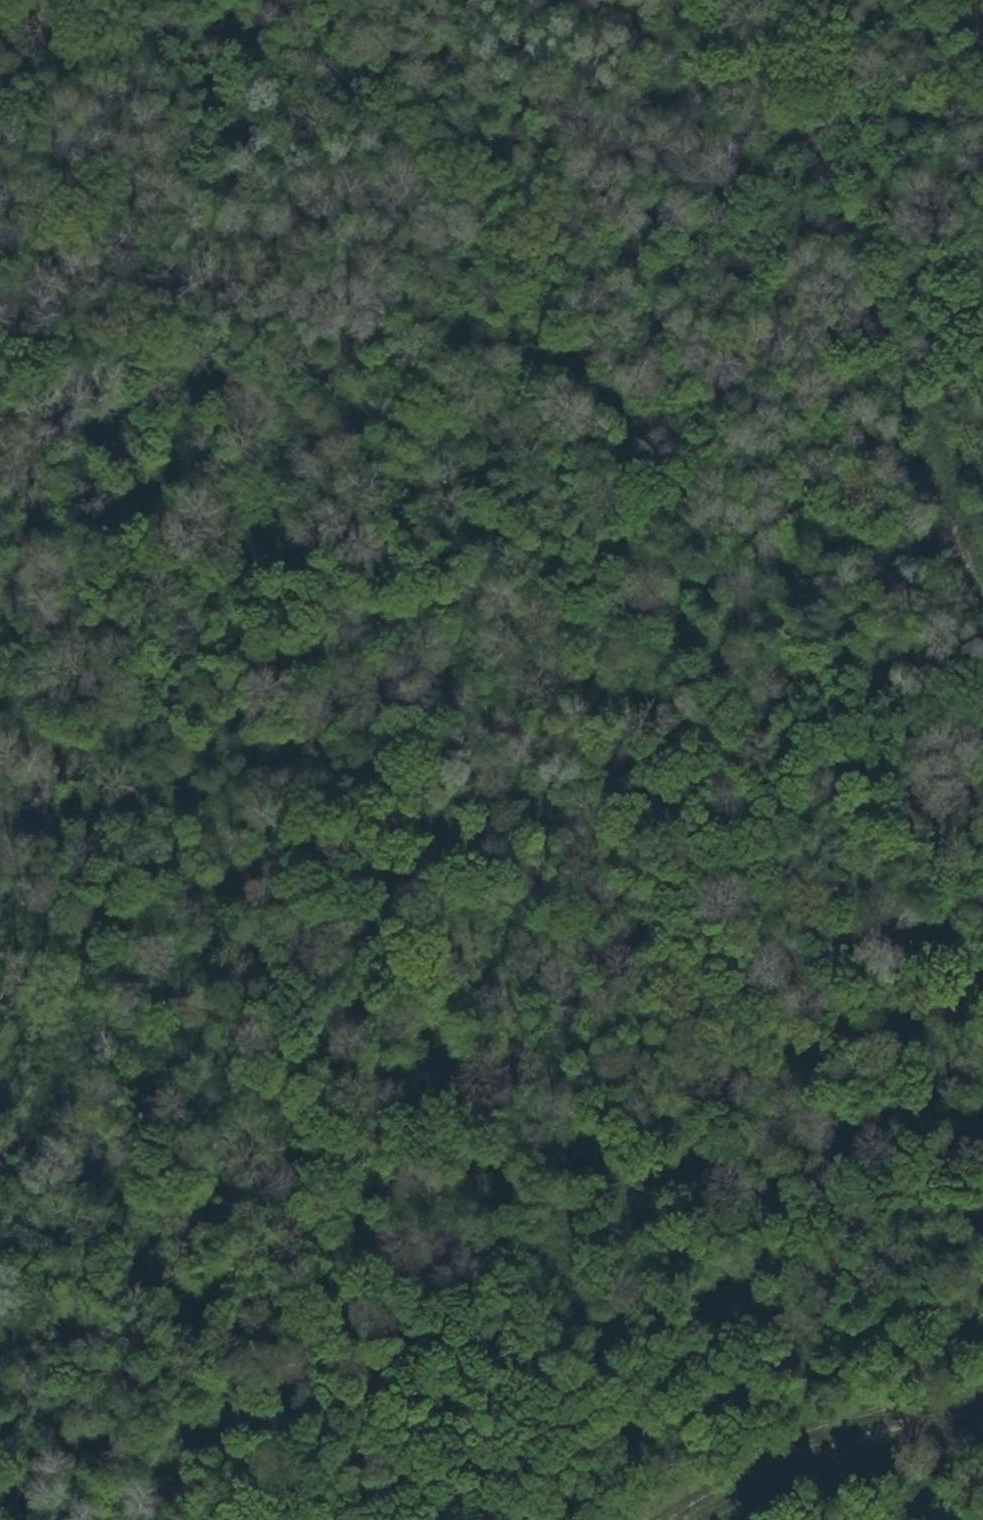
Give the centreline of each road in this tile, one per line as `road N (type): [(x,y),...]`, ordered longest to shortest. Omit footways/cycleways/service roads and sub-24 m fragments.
road 1 (track): [(982,1410),(820,1447),(678,1519)]

